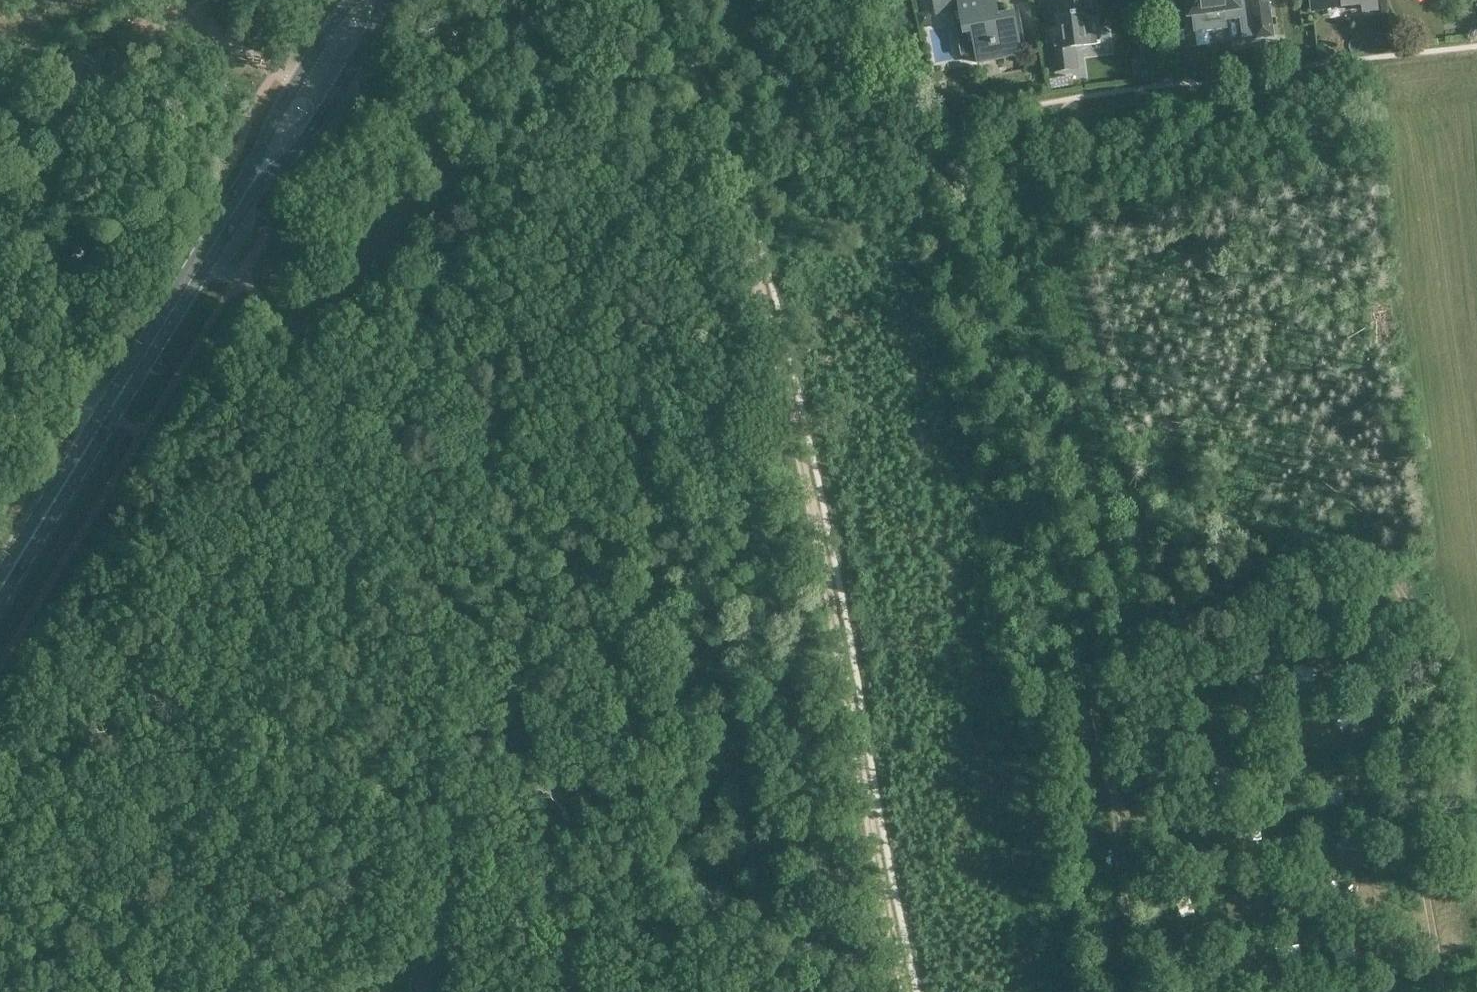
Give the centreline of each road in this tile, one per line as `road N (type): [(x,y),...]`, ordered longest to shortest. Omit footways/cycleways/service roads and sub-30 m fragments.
road 1 (secondary): [(110,414),(367,0)]
road 2 (unclassified): [(186,11),(158,36),(0,253)]
road 3 (secondary): [(0,593),(110,414)]

